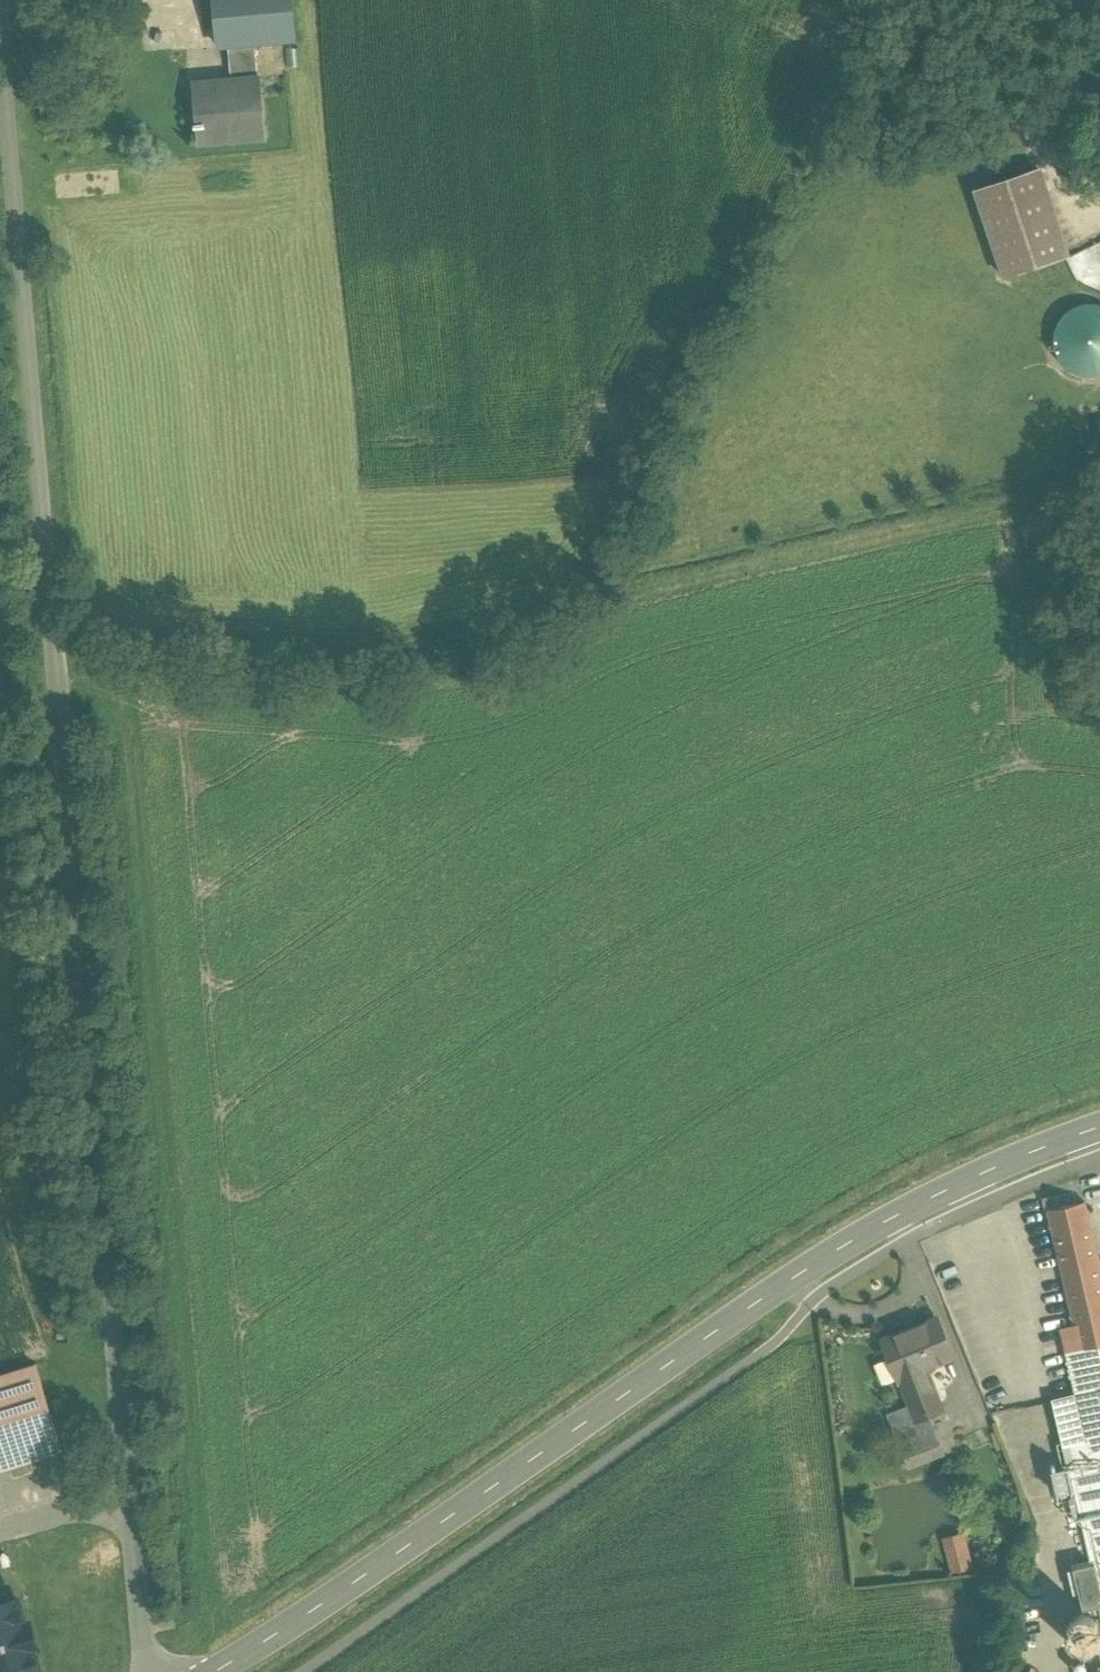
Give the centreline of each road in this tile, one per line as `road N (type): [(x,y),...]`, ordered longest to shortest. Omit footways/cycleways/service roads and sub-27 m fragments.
road 1 (unclassified): [(0,29),(140,1618),(159,1671)]
road 2 (tertiary): [(1099,1126),(953,1185),(853,1239),(375,1571),(210,1671)]
road 3 (unclassified): [(1099,111),(1021,71),(915,0)]

